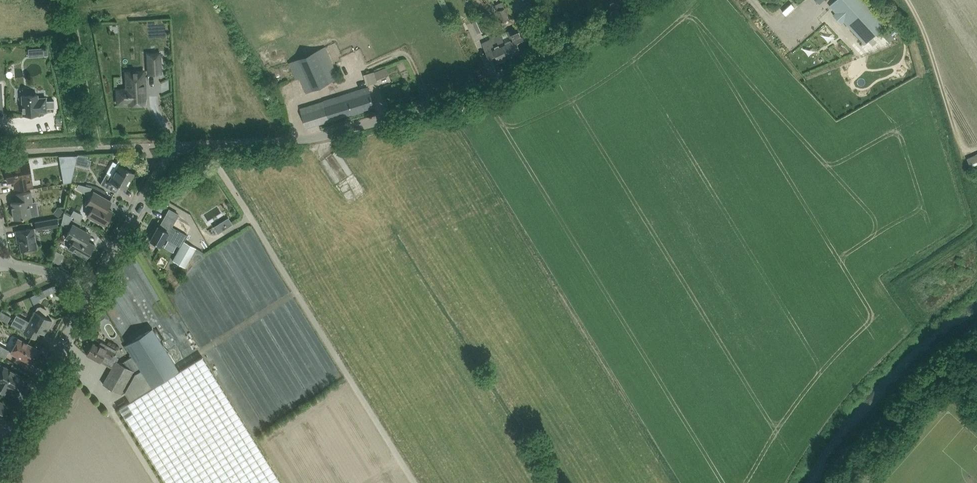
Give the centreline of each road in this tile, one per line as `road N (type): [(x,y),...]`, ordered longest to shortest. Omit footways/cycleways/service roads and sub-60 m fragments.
road 1 (unclassified): [(207,147),(311,138),(491,88),(582,38),(626,0)]
road 2 (unclassified): [(207,147),(414,482)]
road 3 (residential): [(0,456),(91,293)]
road 4 (residential): [(91,293),(177,148)]

